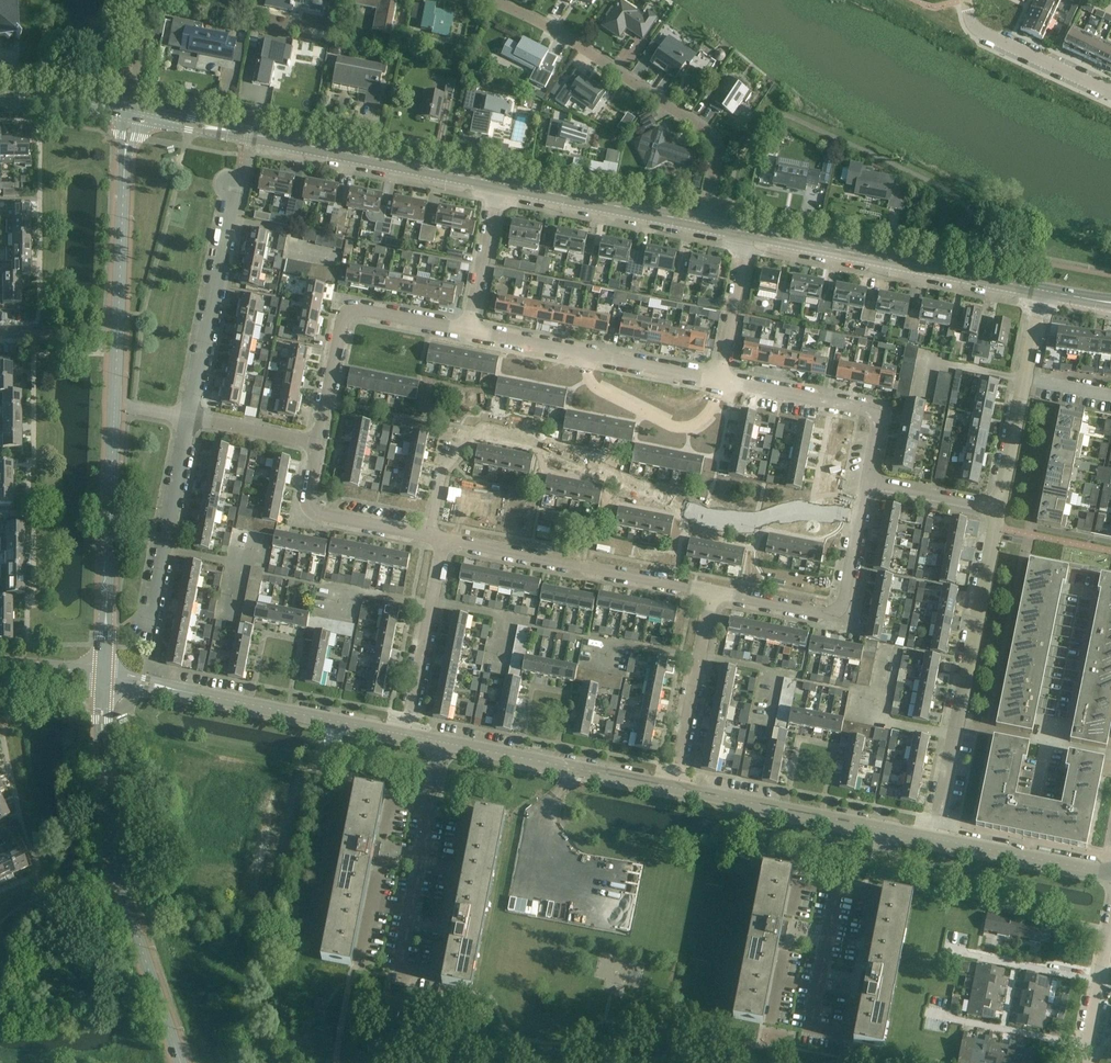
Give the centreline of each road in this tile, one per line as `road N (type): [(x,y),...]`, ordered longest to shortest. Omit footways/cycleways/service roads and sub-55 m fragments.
road 1 (residential): [(430,538),(450,459),(471,439),(491,435),(542,446),(707,517),(758,525),(795,506),(861,518)]
road 2 (secondary): [(180,1062),(108,823),(104,677)]
road 3 (secondary): [(497,183),(133,112)]
road 4 (residential): [(492,0),(578,45),(714,138),(704,223)]
road 5 (residential): [(934,839),(999,508)]
road 6 (tertiary): [(406,735),(104,677)]
road 7 (secondary): [(1041,290),(747,232)]
road 8 (residential): [(715,594),(446,542)]
road 9 (secondary): [(104,677),(114,409)]
road 10 (residential): [(190,419),(229,221),(229,183)]
road 11 (tertiary): [(677,788),(442,742)]
road 12 (residential): [(867,483),(874,414),(721,381)]
road 13 (residential): [(147,637),(190,419)]
road 14 (residential): [(999,508),(1041,290)]
road 15 (secondary): [(117,331),(133,112)]
road 16 (residential): [(721,381),(715,412),(684,435),(585,388),(582,353)]
road 17 (tertiary): [(884,829),(677,788)]
road 18 (secondary): [(704,223),(497,183)]
road 19 (residential): [(430,538),(304,515),(317,445)]
road 20 (residential): [(677,788),(715,594)]
road 21 (residential): [(406,735),(446,542)]
road 22 (residential): [(1110,94),(991,39),(977,29),(965,0)]
road 23 (tertiary): [(1110,874),(934,839)]
road 24 (residential): [(721,381),(747,232)]
road 25 (residential): [(471,331),(497,183)]
road 26 (residential): [(721,381),(582,353)]
road 27 (residential): [(317,445),(348,311)]
road 28 (residential): [(999,508),(867,483)]
road 29 (tertiary): [(0,97),(133,112)]
road 30 (residential): [(190,419),(317,445)]
road 31 (residential): [(842,619),(715,594)]
road 32 (residential): [(987,905),(1110,929)]
road 33 (residential): [(471,331),(348,311)]

